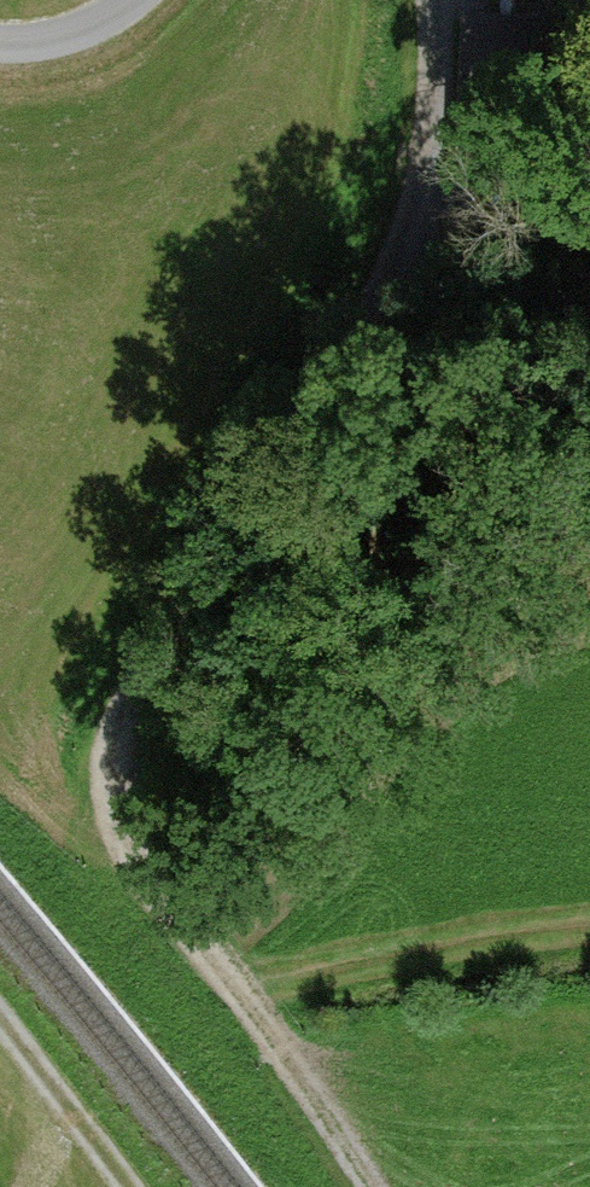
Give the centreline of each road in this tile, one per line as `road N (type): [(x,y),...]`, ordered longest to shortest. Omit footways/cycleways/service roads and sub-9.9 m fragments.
road 1 (track): [(435,0),(445,82),(373,318),(192,573),(106,749),(119,873),(343,1186)]
road 2 (track): [(0,1018),(120,1186)]
road 3 (track): [(143,0),(40,41),(0,36)]

